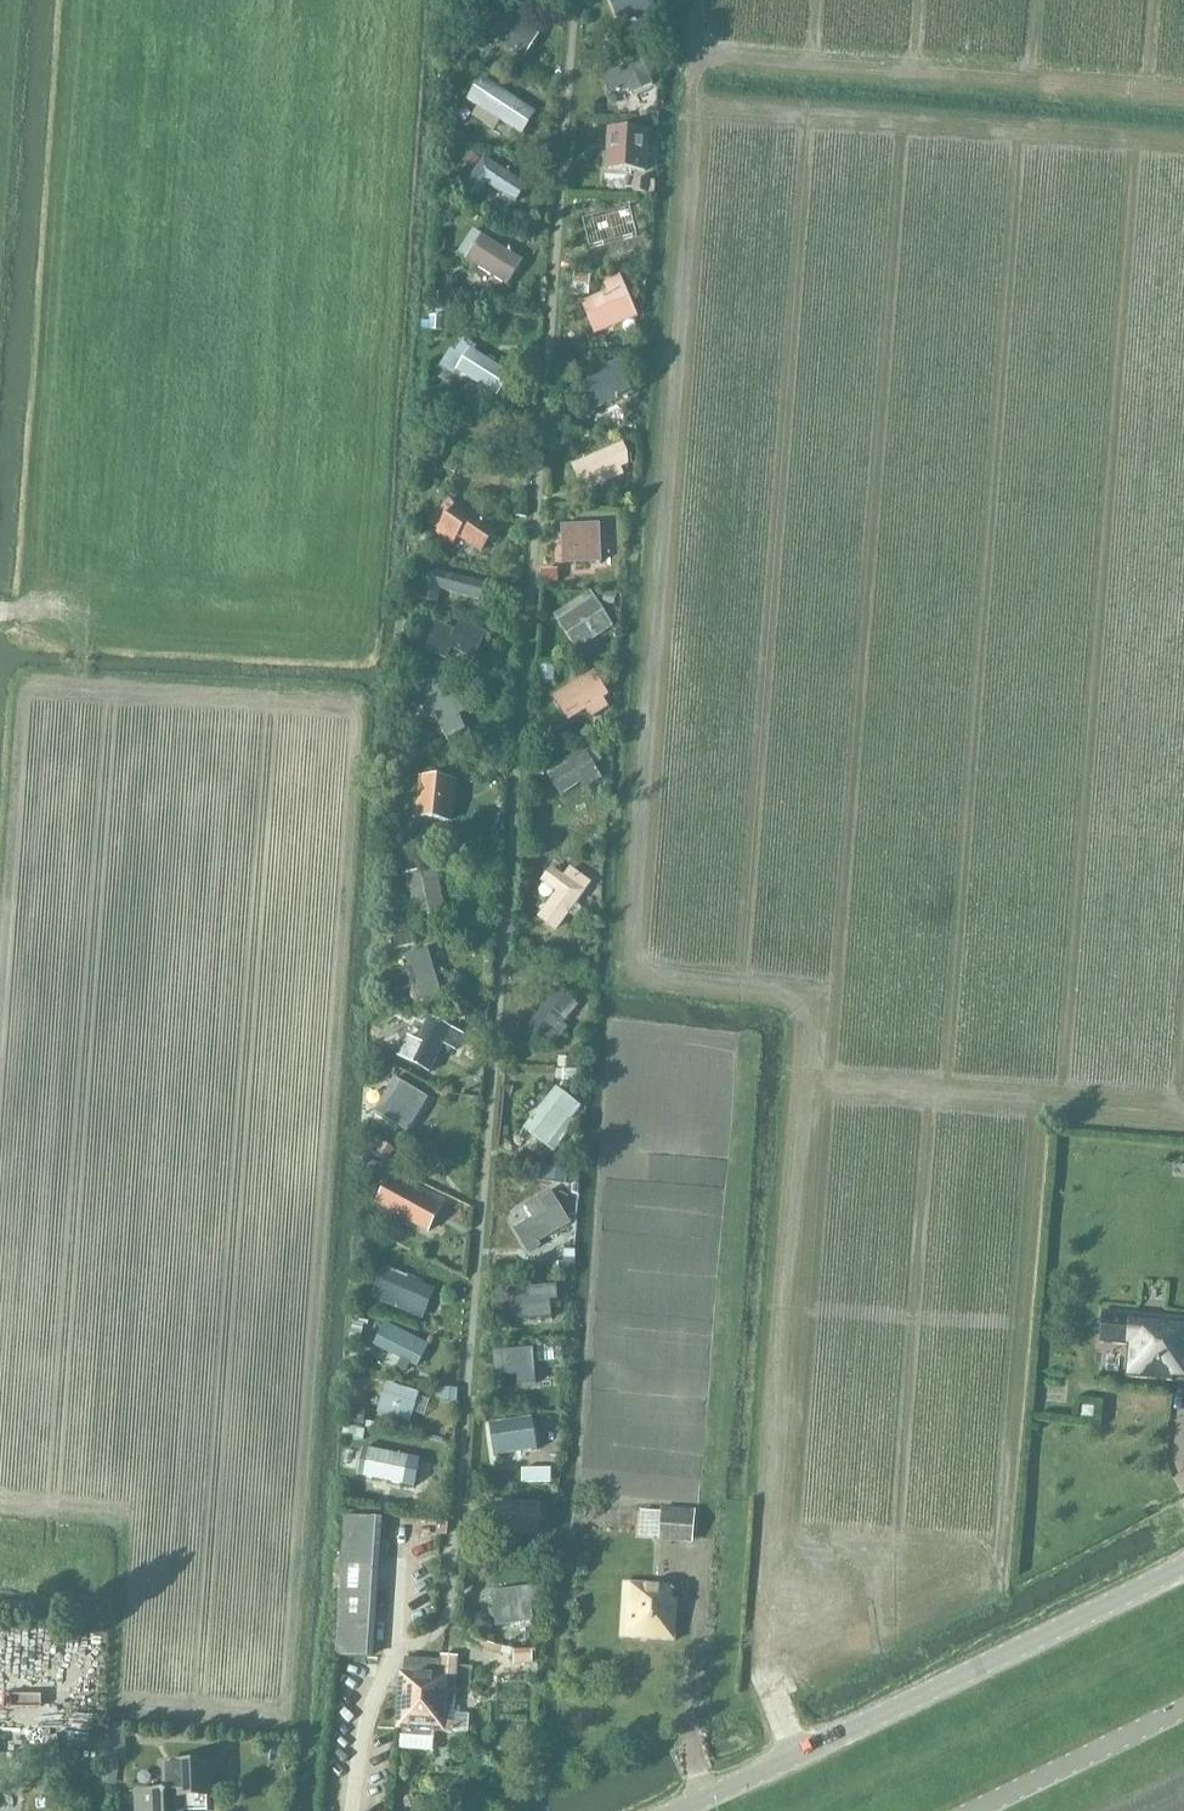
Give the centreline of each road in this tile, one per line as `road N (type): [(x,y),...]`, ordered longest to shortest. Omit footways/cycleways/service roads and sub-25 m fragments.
road 1 (tertiary): [(1183,1566),(676,1810)]
road 2 (tertiary): [(969,1810),(1183,1705)]

